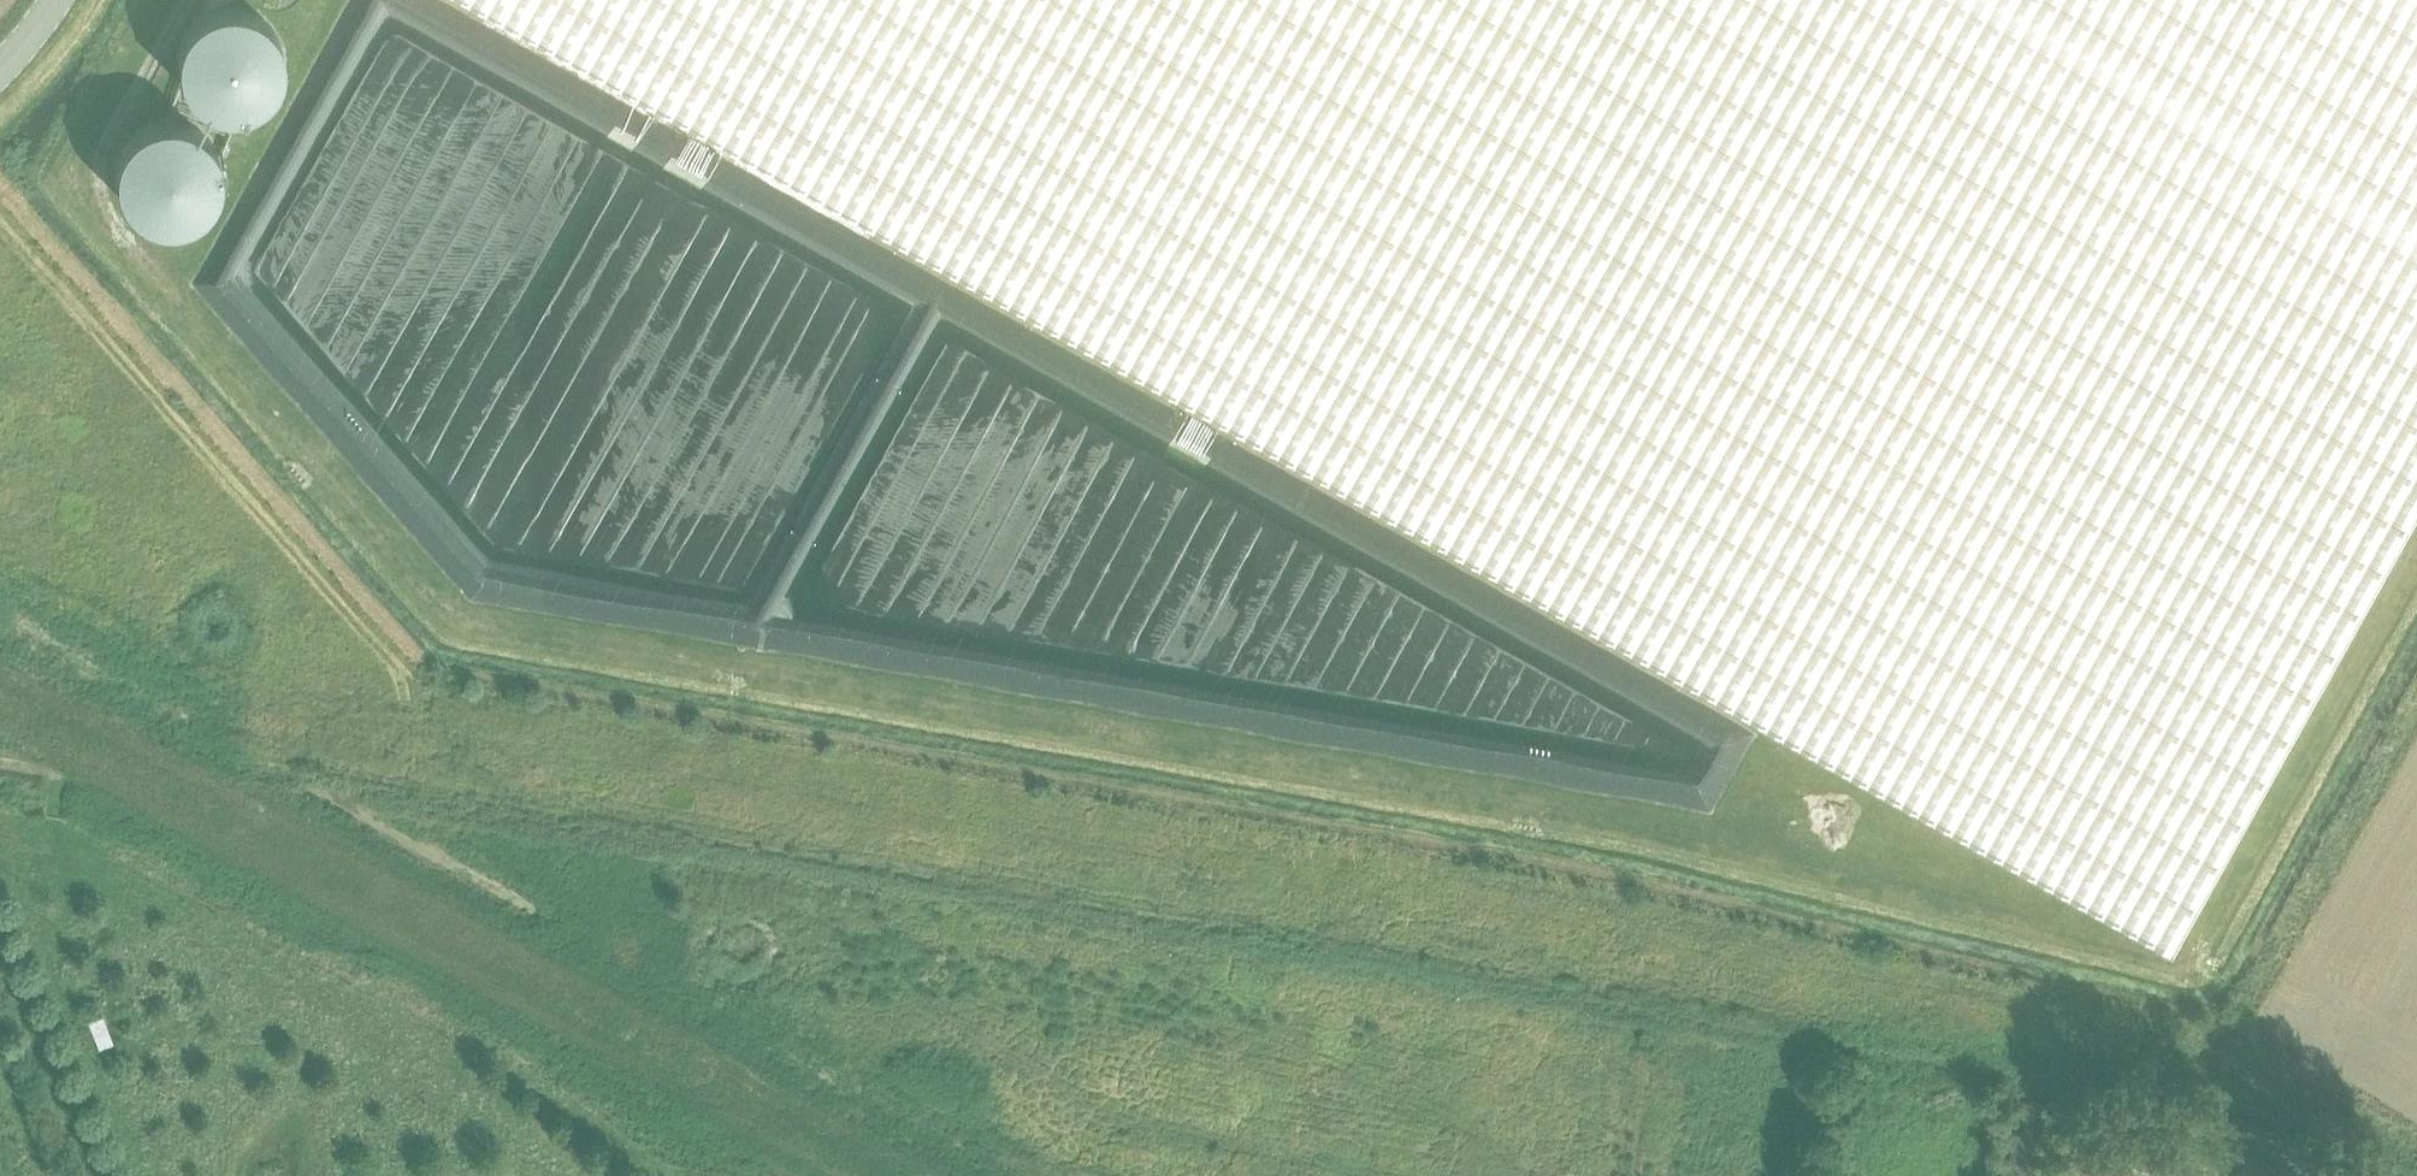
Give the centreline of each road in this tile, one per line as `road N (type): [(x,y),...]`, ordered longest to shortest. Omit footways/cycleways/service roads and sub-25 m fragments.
road 1 (unclassified): [(871,1175),(551,989),(248,835),(0,683)]

